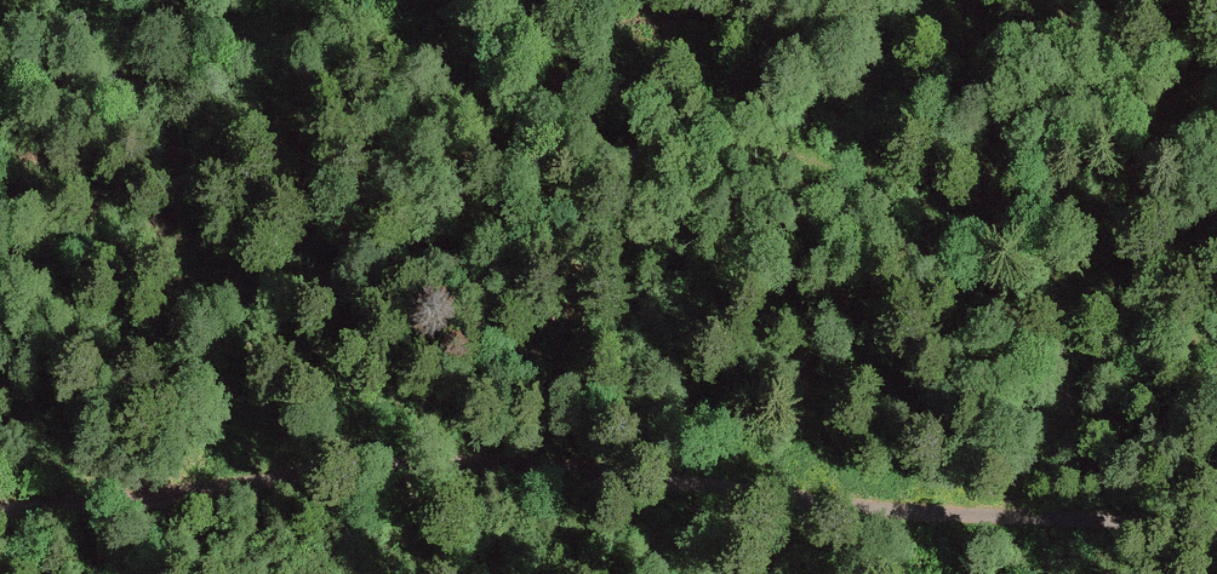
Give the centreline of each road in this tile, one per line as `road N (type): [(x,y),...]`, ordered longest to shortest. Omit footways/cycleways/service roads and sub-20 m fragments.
road 1 (track): [(1216,353),(861,179),(532,62),(434,40),(12,0)]
road 2 (track): [(1216,536),(1150,522),(489,460),(313,462),(83,497),(0,501)]

